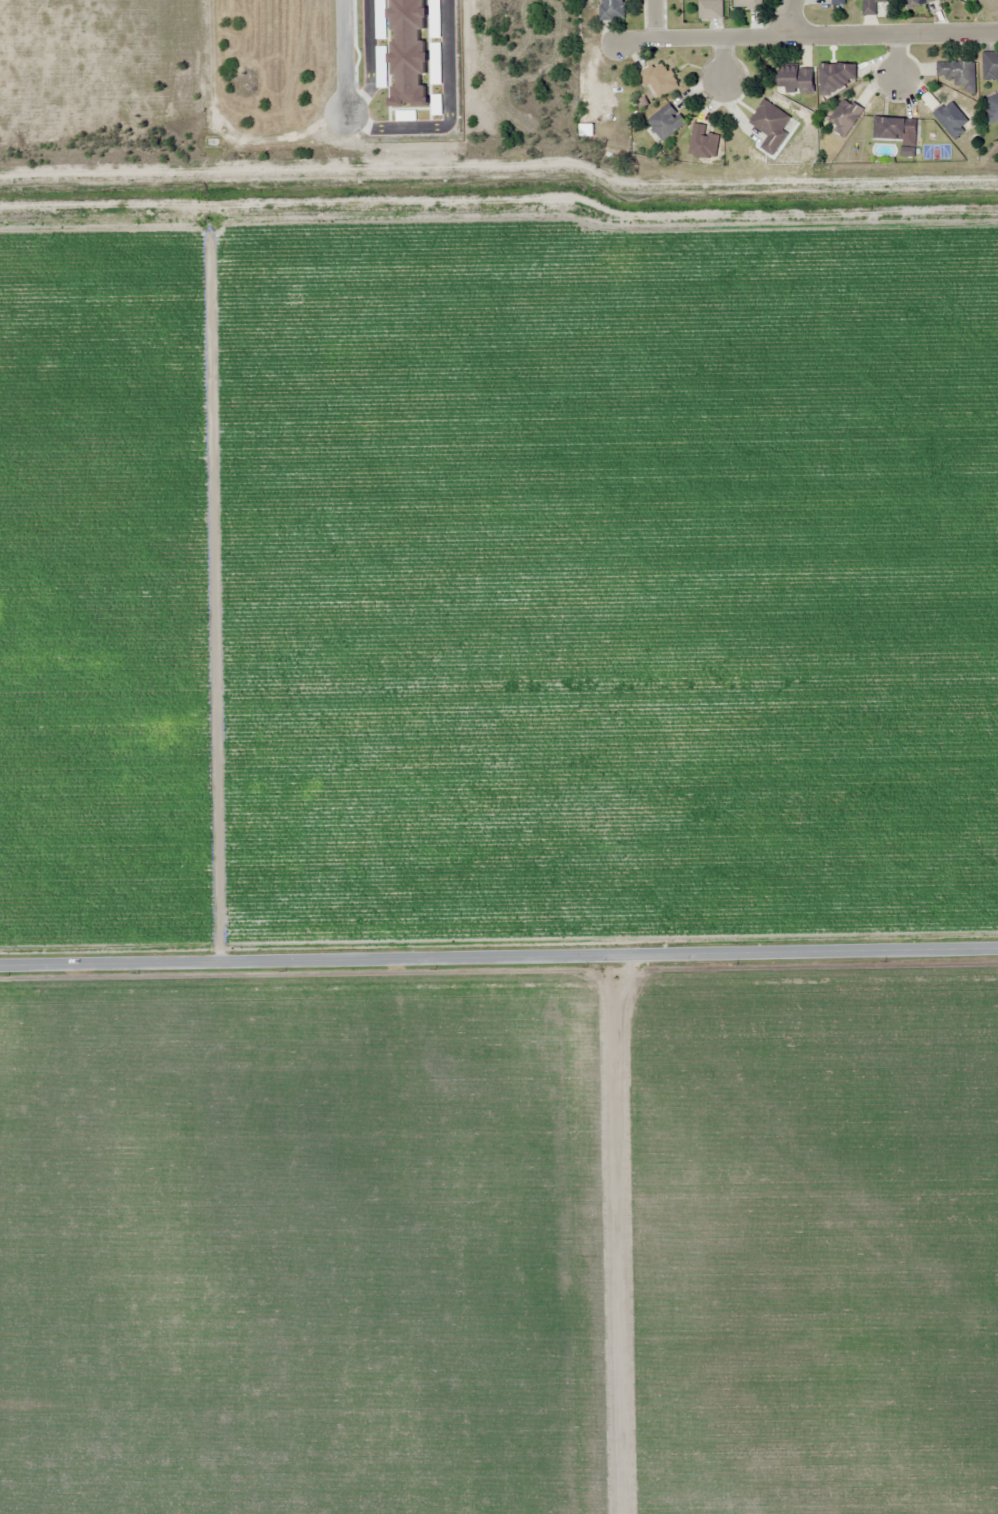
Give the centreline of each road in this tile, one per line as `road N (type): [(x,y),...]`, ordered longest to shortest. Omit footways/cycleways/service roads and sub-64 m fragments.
road 1 (tertiary): [(0,971),(997,956)]
road 2 (residential): [(614,44),(639,36),(997,32)]

